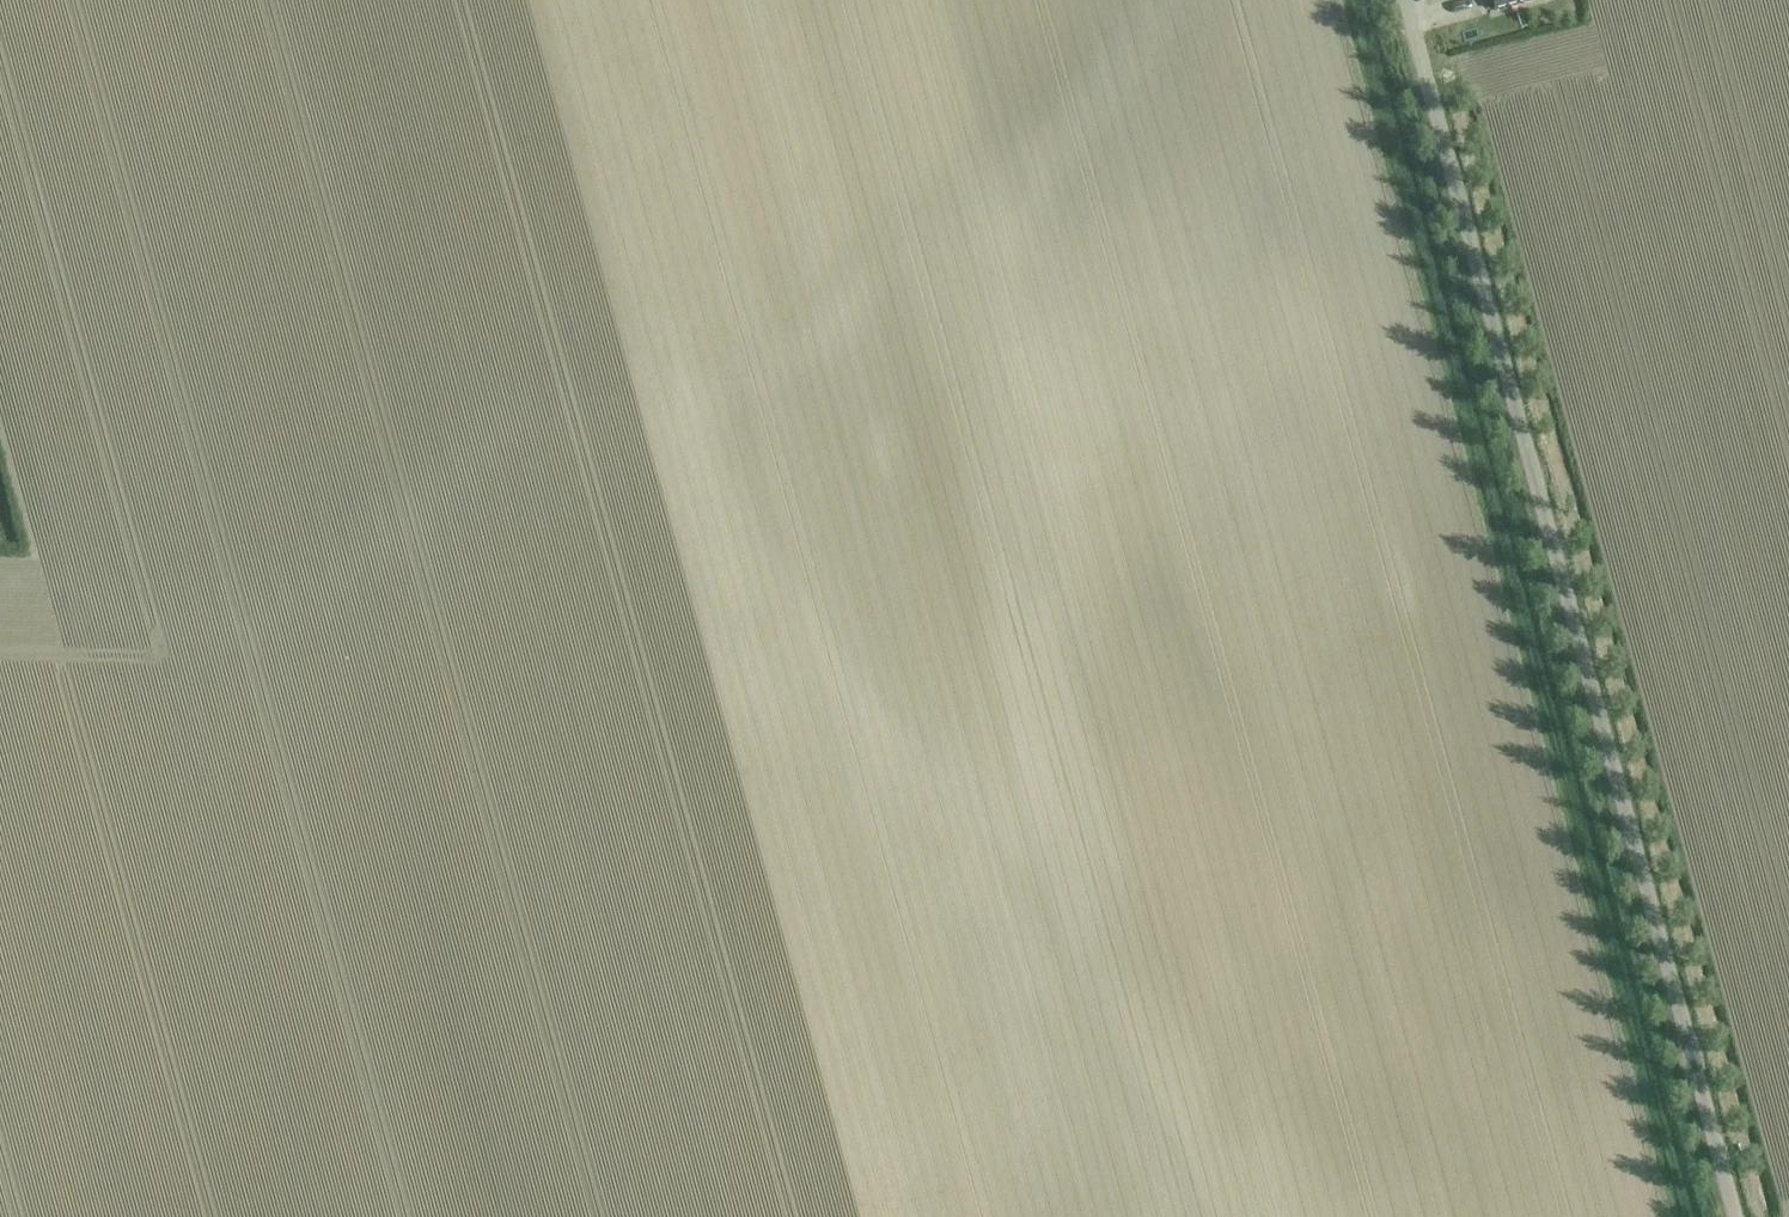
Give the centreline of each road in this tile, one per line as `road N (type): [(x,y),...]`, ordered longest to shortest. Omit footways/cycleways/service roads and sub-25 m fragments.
road 1 (unclassified): [(1732,1216),(1402,0)]

